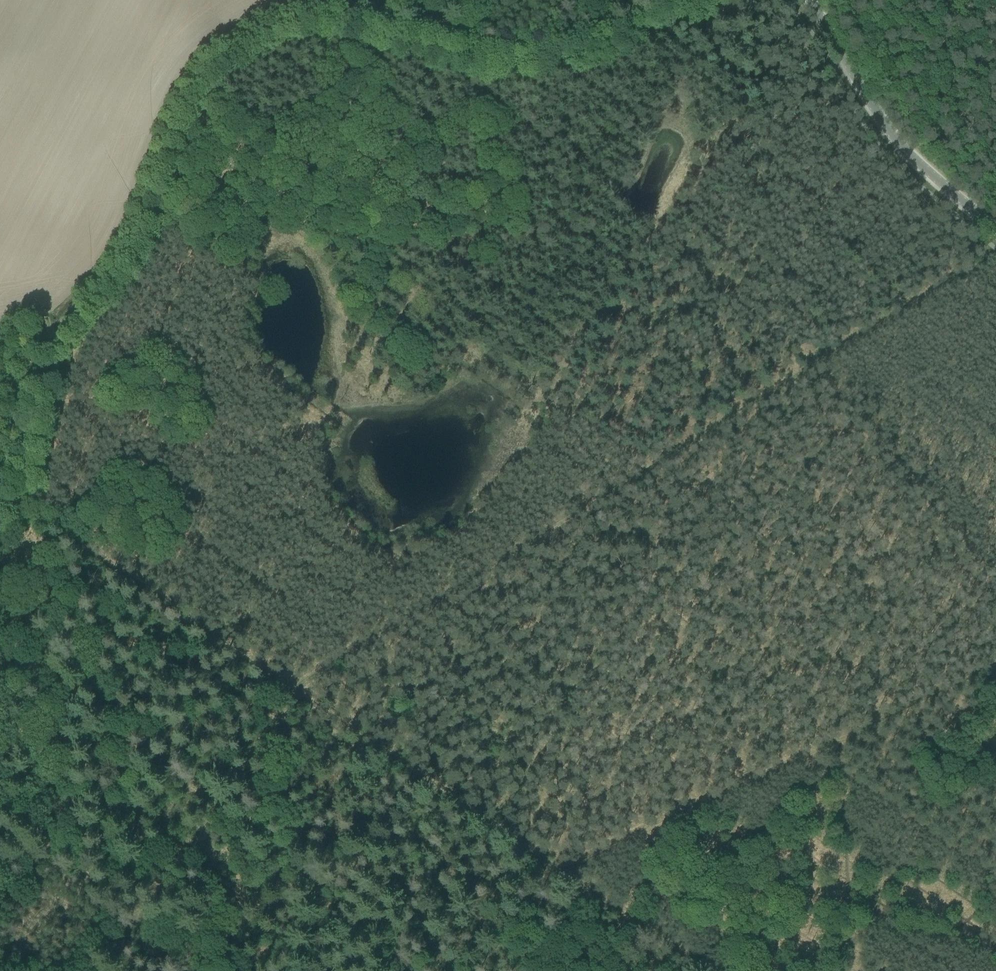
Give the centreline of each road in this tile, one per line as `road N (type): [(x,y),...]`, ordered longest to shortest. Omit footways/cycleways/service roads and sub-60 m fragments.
road 1 (unclassified): [(0,505),(17,490),(63,332),(130,240),(204,68),(282,25),(313,18),(539,60),(572,55),(690,0)]
road 2 (tertiary): [(995,229),(894,139),(810,0)]
road 3 (track): [(0,818),(191,970)]

